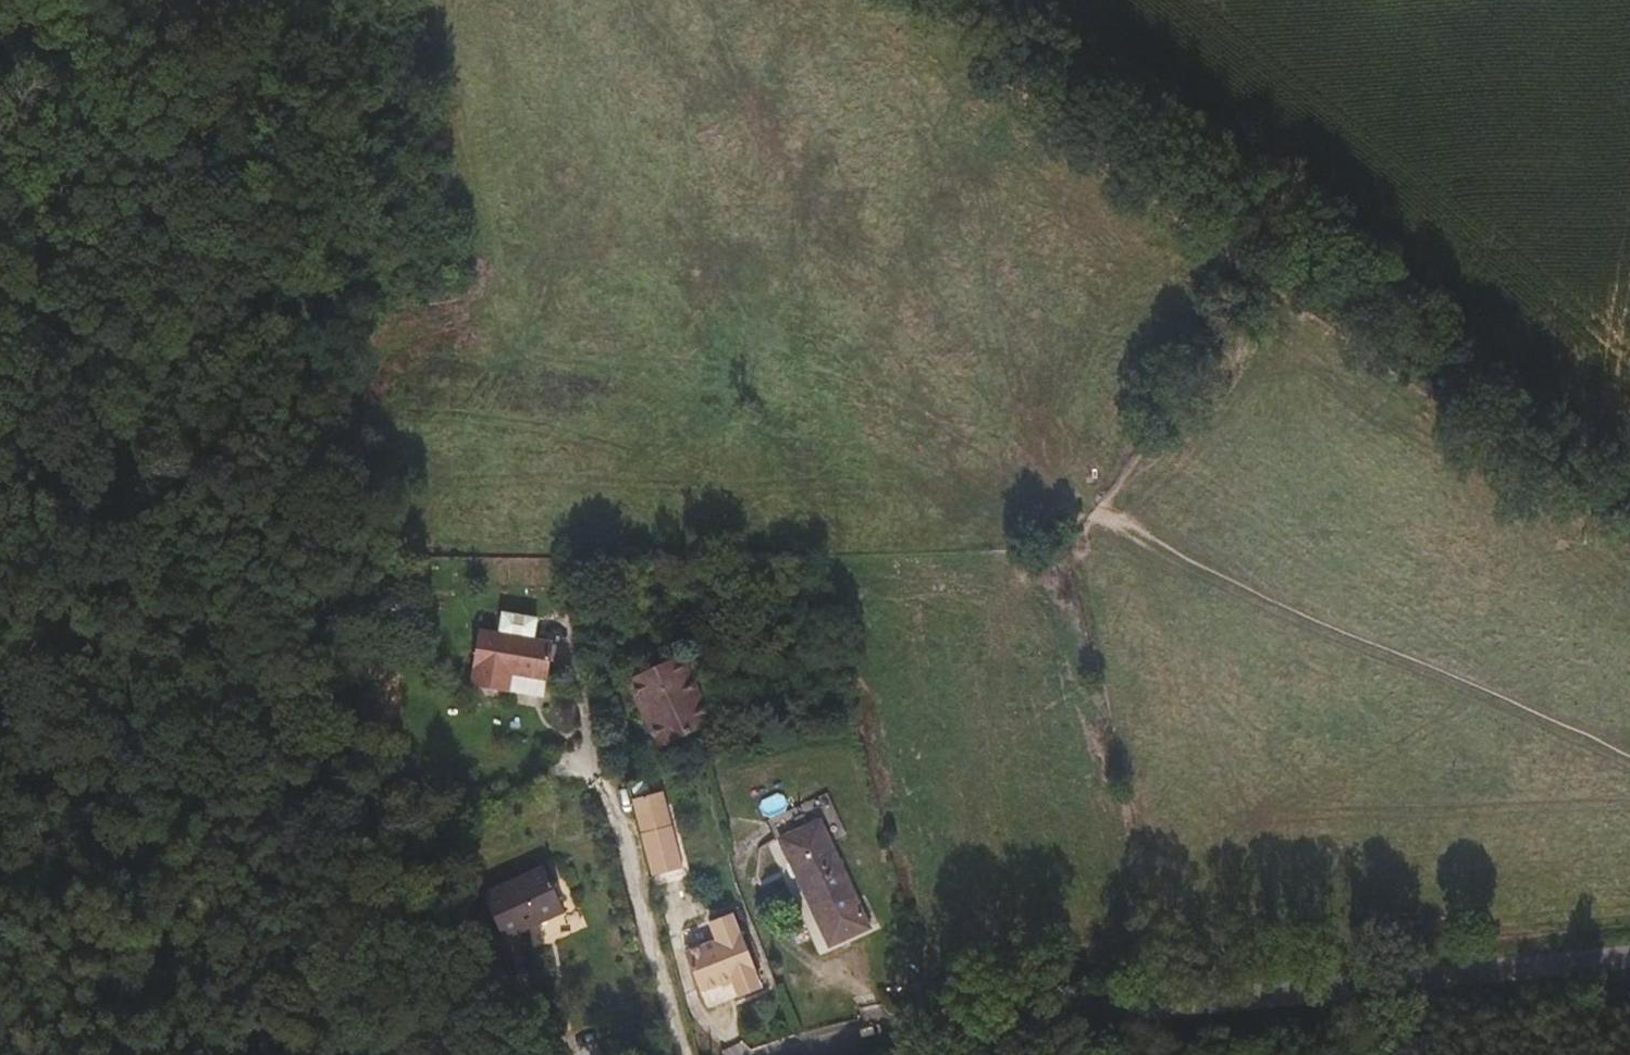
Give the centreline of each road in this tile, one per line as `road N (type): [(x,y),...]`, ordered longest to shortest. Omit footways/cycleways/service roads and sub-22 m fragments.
road 1 (residential): [(1629,957),(944,1018),(787,1054)]

